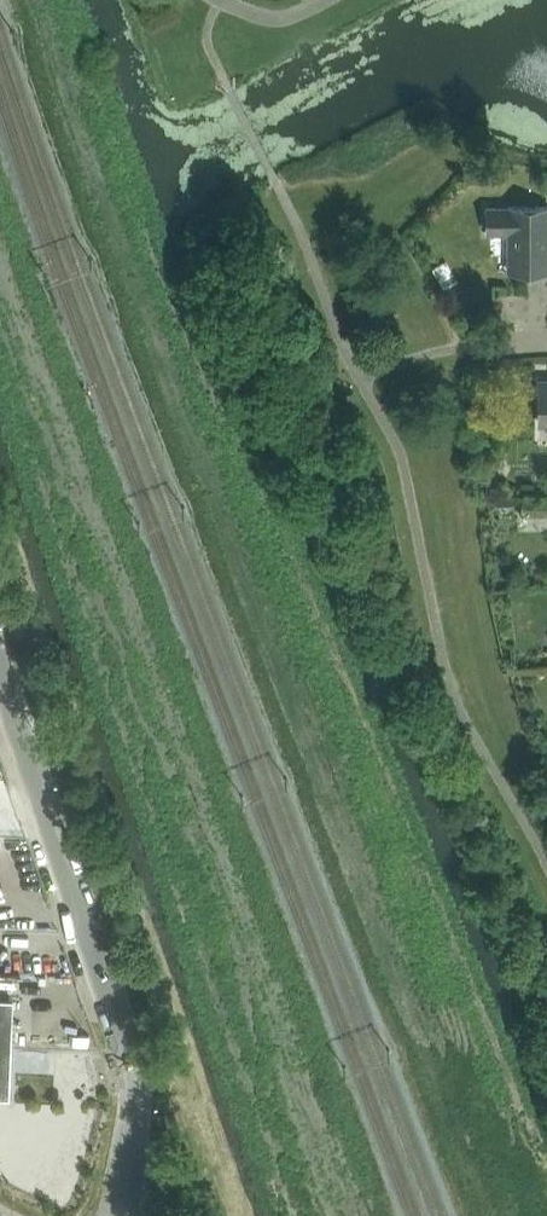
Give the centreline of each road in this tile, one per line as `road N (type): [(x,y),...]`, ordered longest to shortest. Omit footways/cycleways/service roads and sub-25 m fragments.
road 1 (unclassified): [(119,1215),(135,1107),(132,1063),(0,674)]

